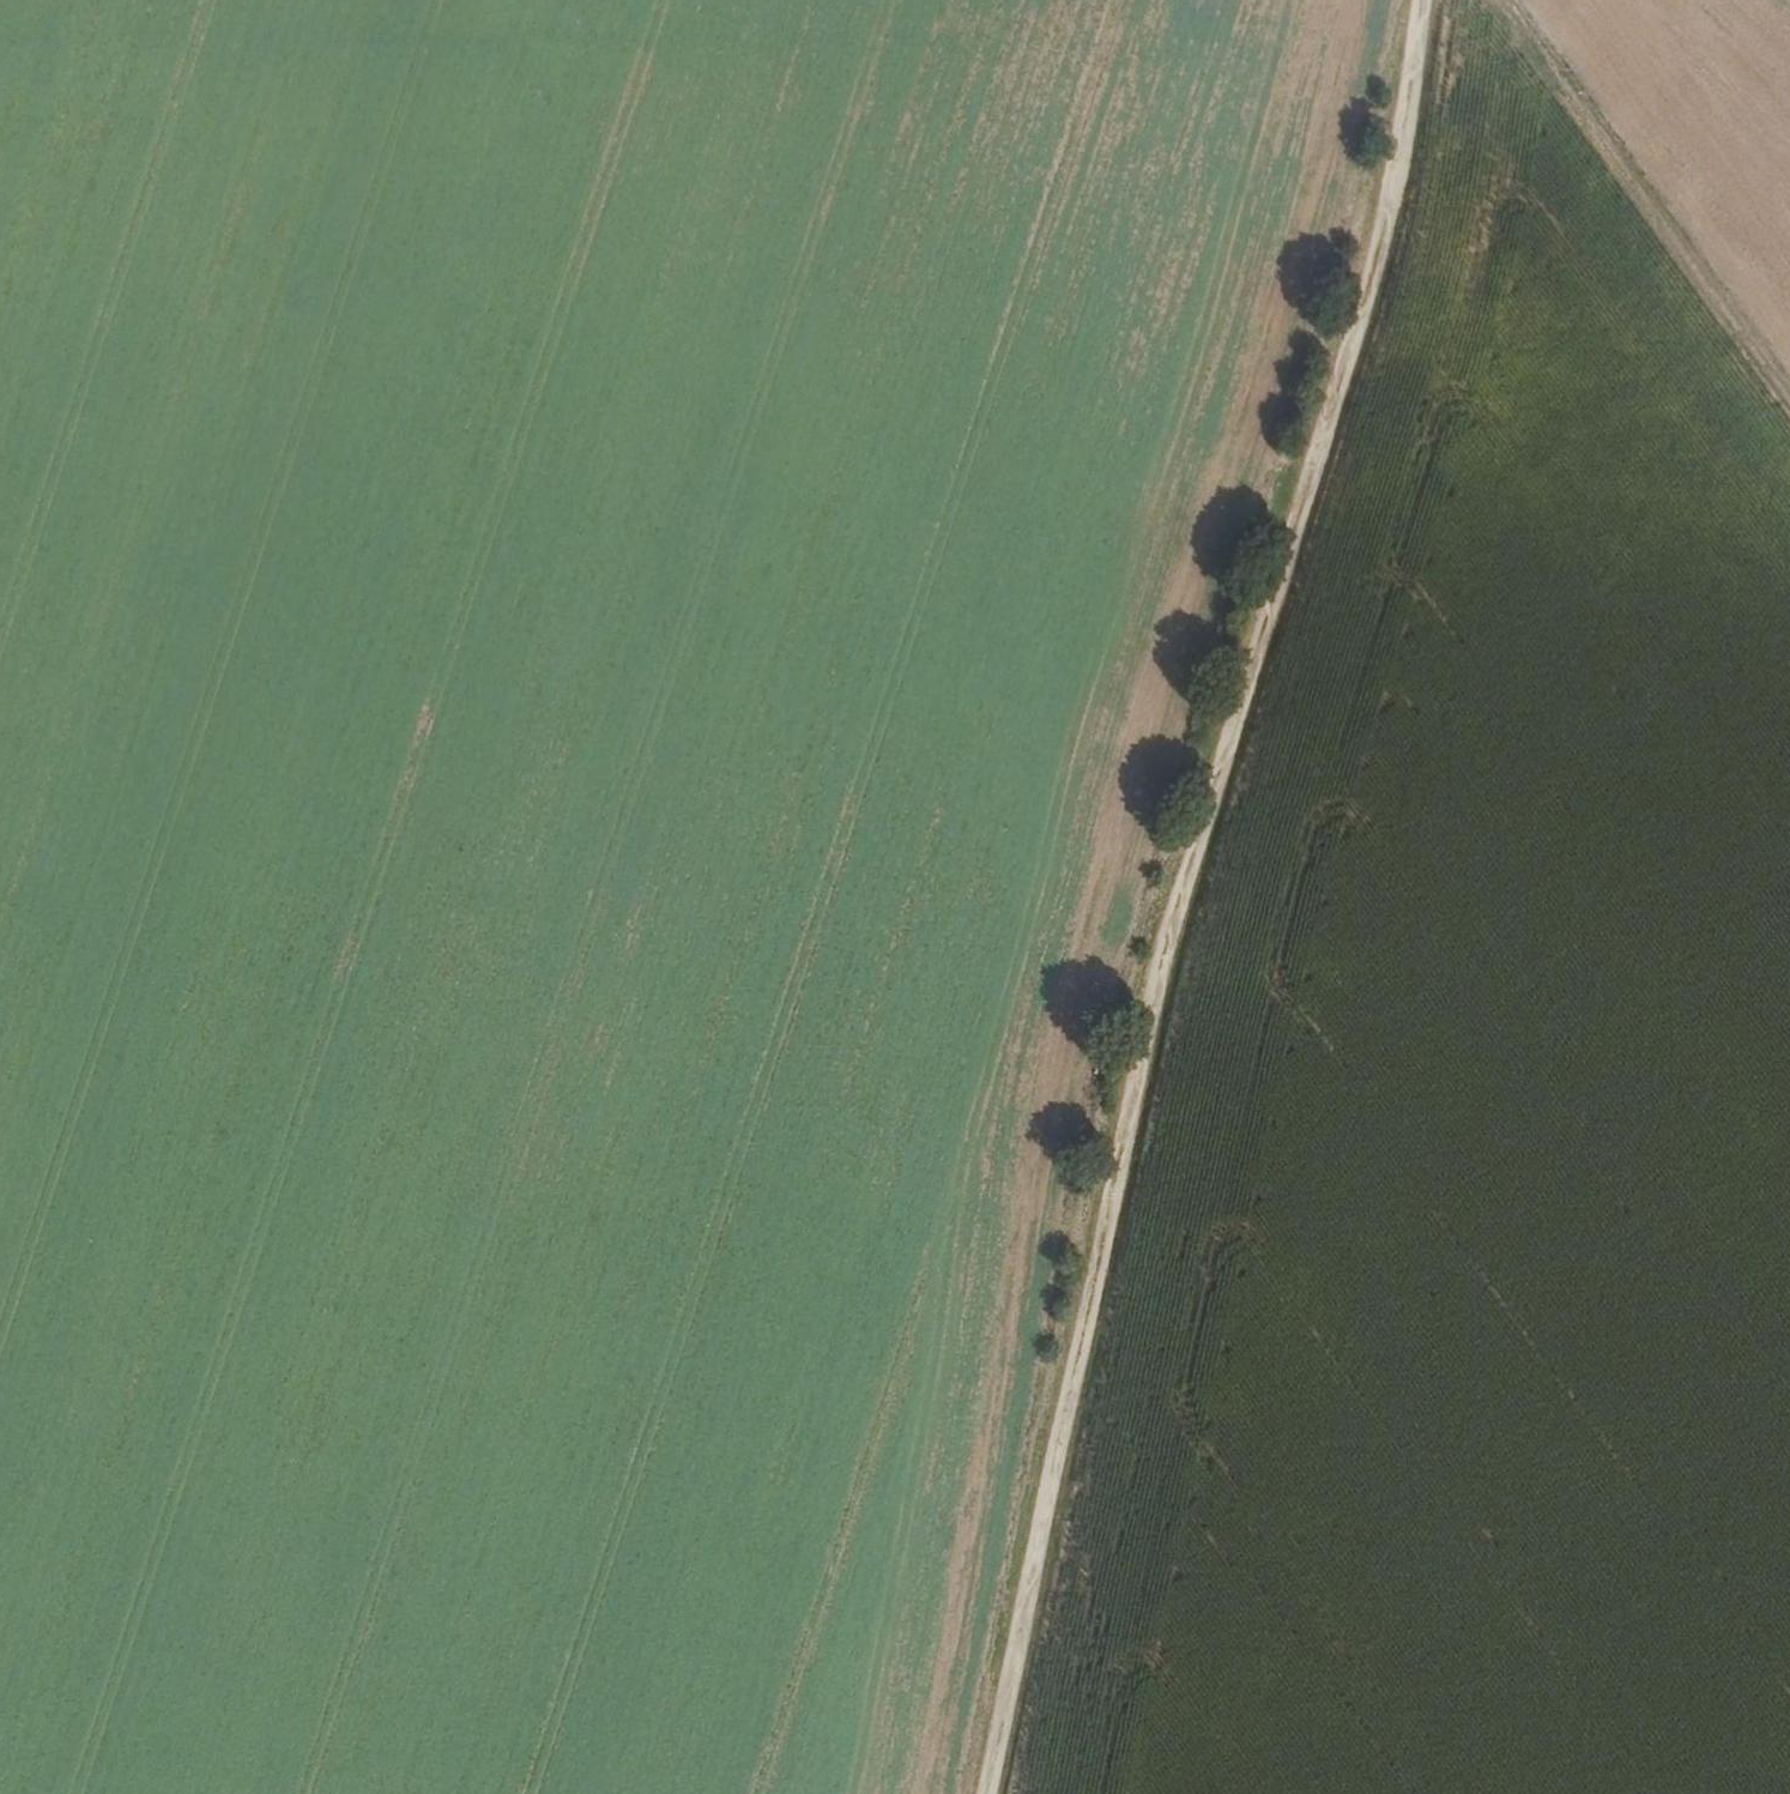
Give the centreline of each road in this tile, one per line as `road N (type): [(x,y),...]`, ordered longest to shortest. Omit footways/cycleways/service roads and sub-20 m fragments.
road 1 (track): [(1449,0),(1410,226),(1169,1052),(1000,1793)]
road 2 (track): [(1509,0),(1789,381)]

